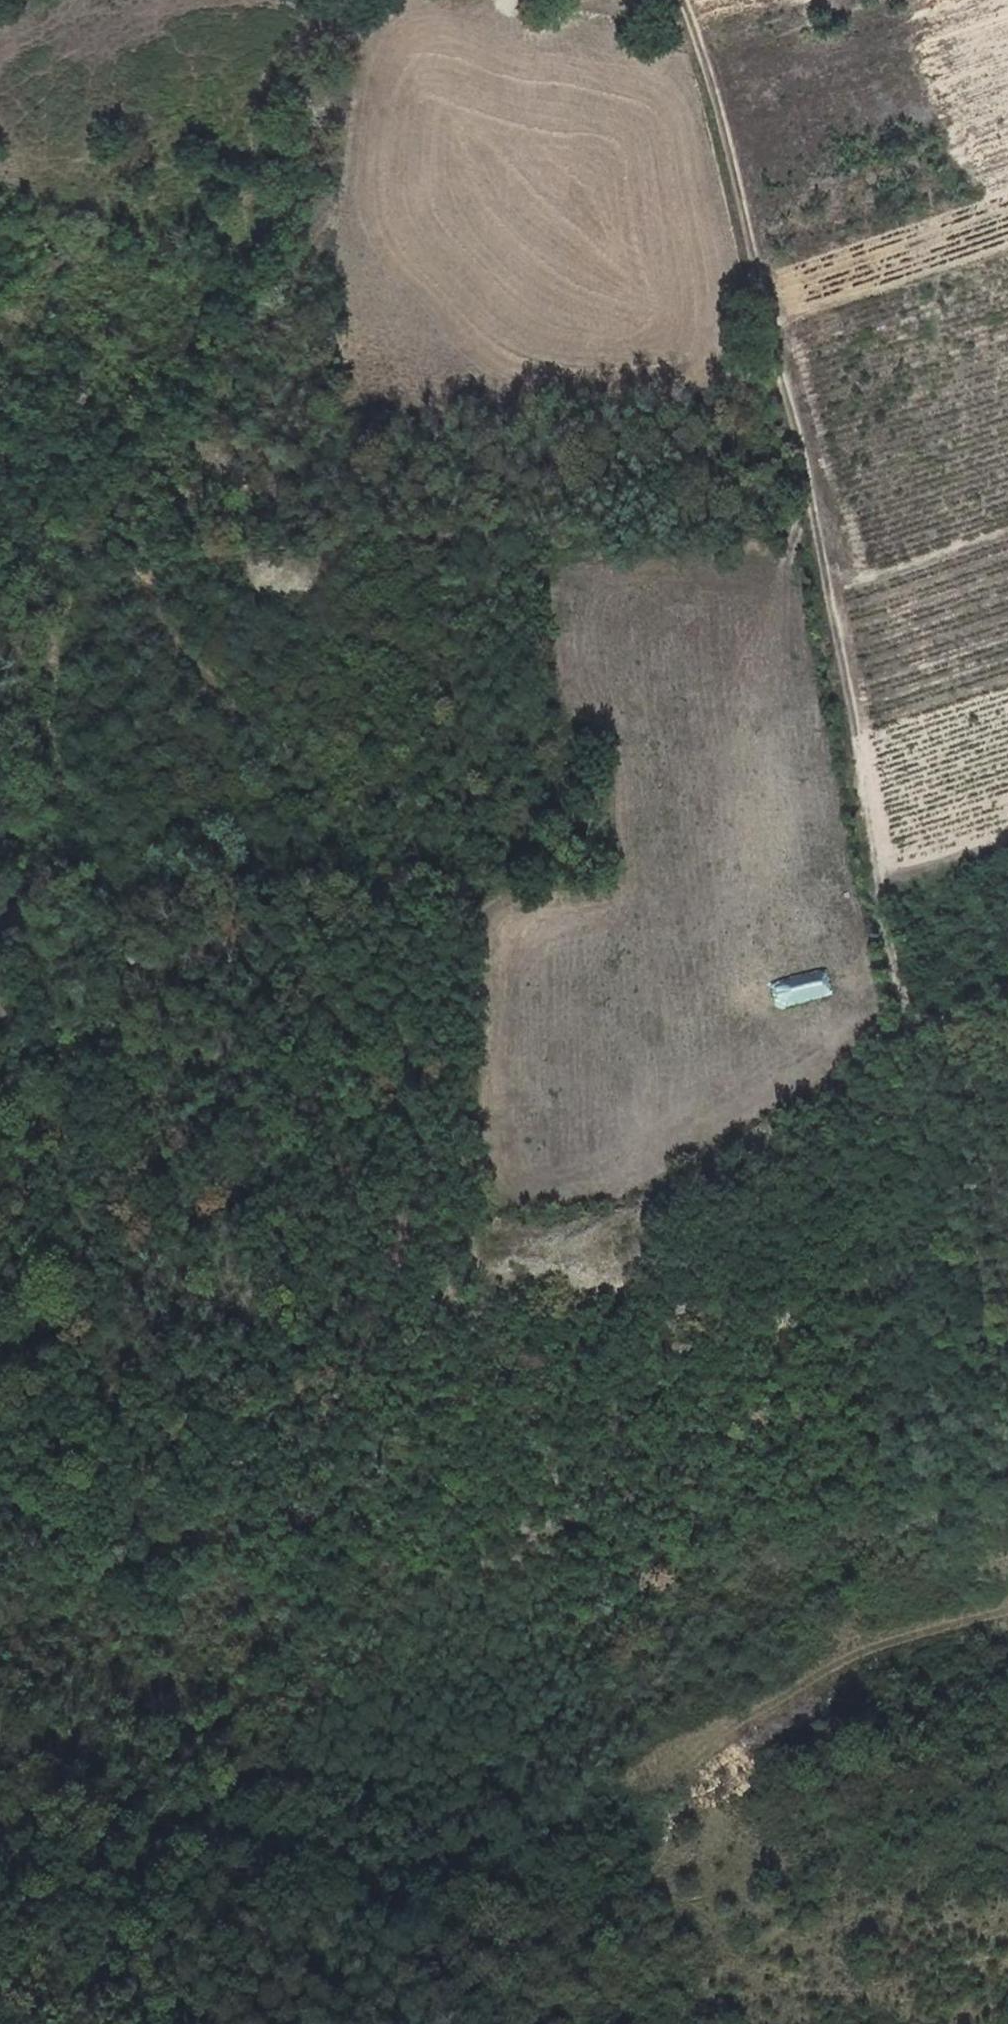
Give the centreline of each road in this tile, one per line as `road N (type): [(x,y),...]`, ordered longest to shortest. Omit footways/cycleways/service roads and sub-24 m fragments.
road 1 (track): [(683,0),(706,61),(807,476),(912,1029)]
road 2 (track): [(829,598),(1007,537)]

